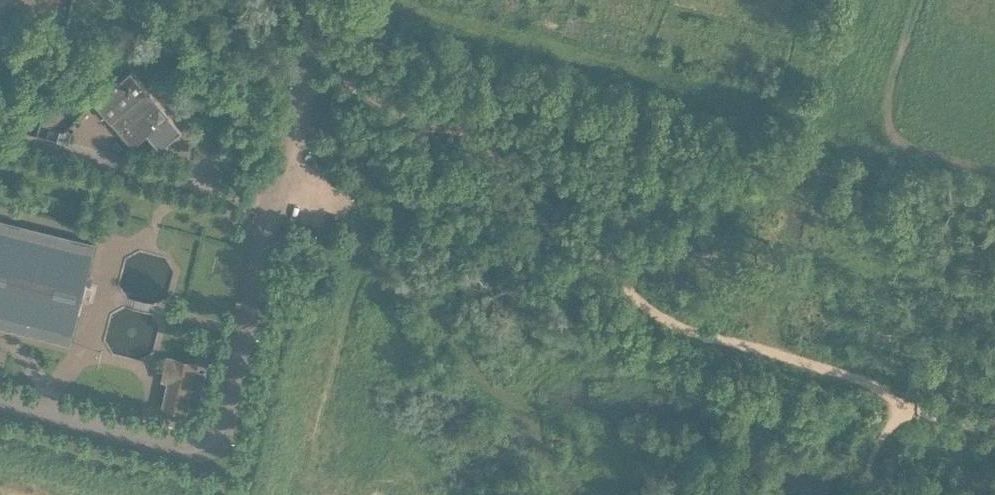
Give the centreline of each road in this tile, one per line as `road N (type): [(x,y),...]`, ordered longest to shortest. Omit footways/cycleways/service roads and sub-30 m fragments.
road 1 (unclassified): [(0,394),(218,451),(278,202)]
road 2 (unclassified): [(278,202),(0,137)]
road 3 (unclassified): [(278,202),(299,151),(303,74),(319,0)]

